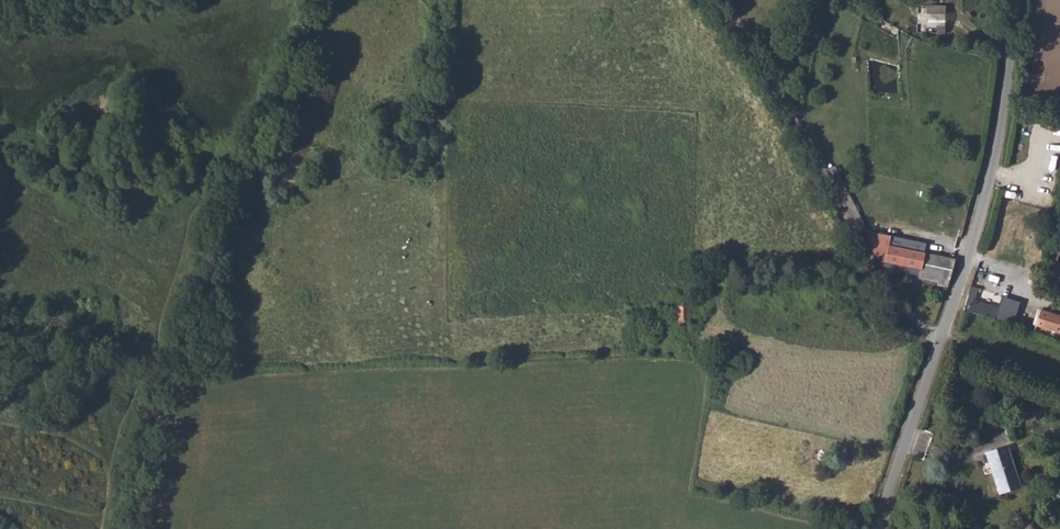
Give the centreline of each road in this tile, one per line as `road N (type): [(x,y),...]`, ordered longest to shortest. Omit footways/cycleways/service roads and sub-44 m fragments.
road 1 (track): [(328,0),(228,207),(216,275),(167,388),(134,528)]
road 2 (unclassified): [(939,346),(893,290),(715,0)]
road 3 (unclassified): [(1013,0),(989,180),(939,346)]
road 4 (unclassified): [(939,346),(876,528)]

